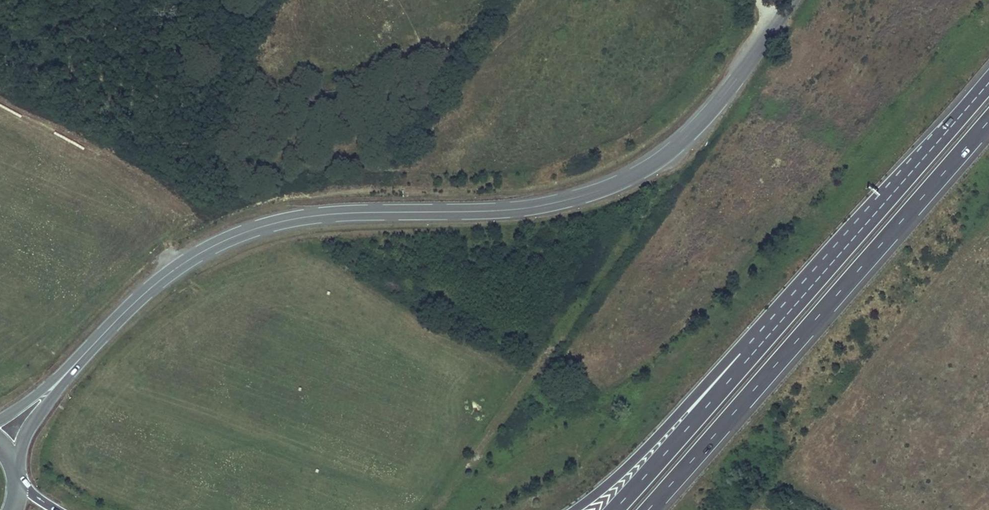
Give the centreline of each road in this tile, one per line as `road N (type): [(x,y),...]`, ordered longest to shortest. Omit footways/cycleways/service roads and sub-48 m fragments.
road 1 (tertiary): [(792,0),(695,129),(630,178),(527,208),(335,213),(234,235),(143,294),(45,396)]
road 2 (trunk): [(648,509),(988,121)]
road 3 (trunk): [(869,220),(574,509)]
road 4 (trunk): [(869,220),(615,509)]
road 5 (trunk): [(988,82),(869,220)]

